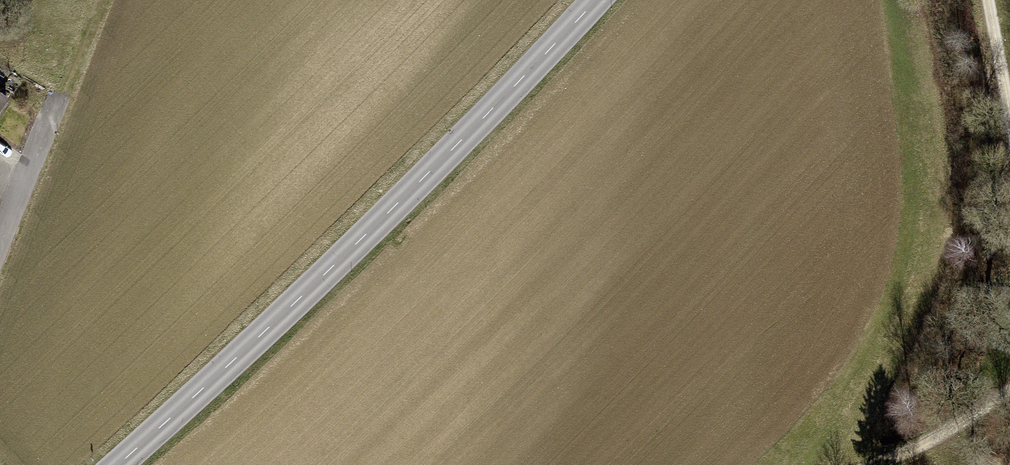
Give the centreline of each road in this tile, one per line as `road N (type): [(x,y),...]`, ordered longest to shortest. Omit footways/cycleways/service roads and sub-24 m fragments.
road 1 (secondary): [(117,464),(459,147),(596,0)]
road 2 (track): [(875,464),(949,433),(1009,386)]
road 3 (residential): [(0,239),(57,94)]
road 4 (track): [(986,0),(1009,129)]

